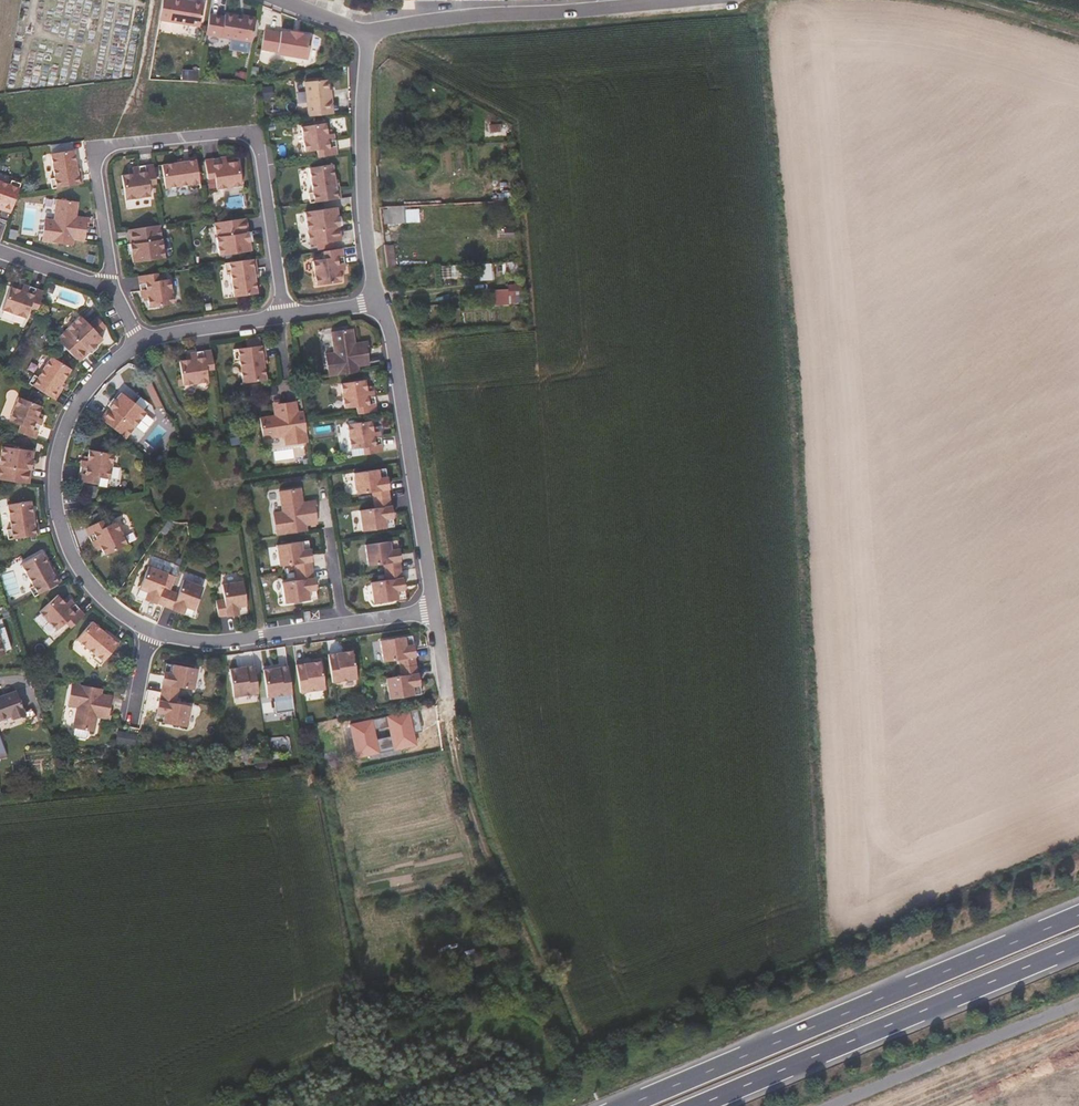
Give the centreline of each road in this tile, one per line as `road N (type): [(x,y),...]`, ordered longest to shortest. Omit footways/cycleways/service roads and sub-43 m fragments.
road 1 (residential): [(436,610),(212,645),(150,634),(109,612),(64,510),(65,437),(133,346)]
road 2 (trunk): [(1078,915),(632,1105)]
road 3 (residential): [(127,298),(110,162),(262,142),(289,315)]
road 4 (trunk): [(695,1105),(1078,945)]
road 5 (residential): [(387,303),(436,610)]
road 6 (residential): [(366,37),(365,171),(387,303)]
road 7 (residential): [(366,37),(413,22),(614,7)]
road 8 (residential): [(133,346),(289,315)]
road 9 (residential): [(0,254),(127,298)]
road 10 (track): [(952,0),(1078,36)]

